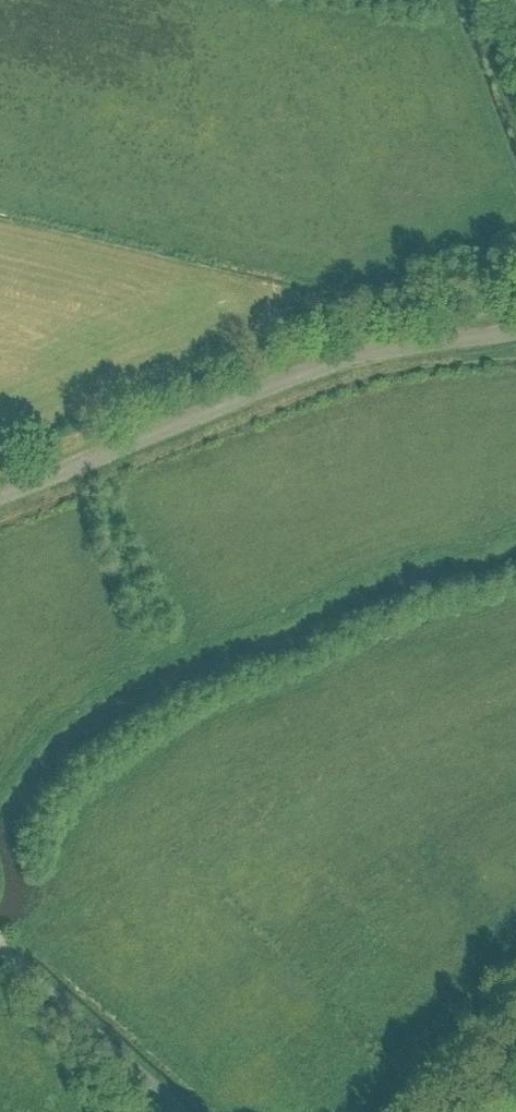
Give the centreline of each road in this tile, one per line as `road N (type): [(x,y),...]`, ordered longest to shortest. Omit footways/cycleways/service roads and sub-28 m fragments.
road 1 (unclassified): [(0,496),(328,365),(391,346),(515,330)]
road 2 (unclassified): [(171,1111),(0,954)]

